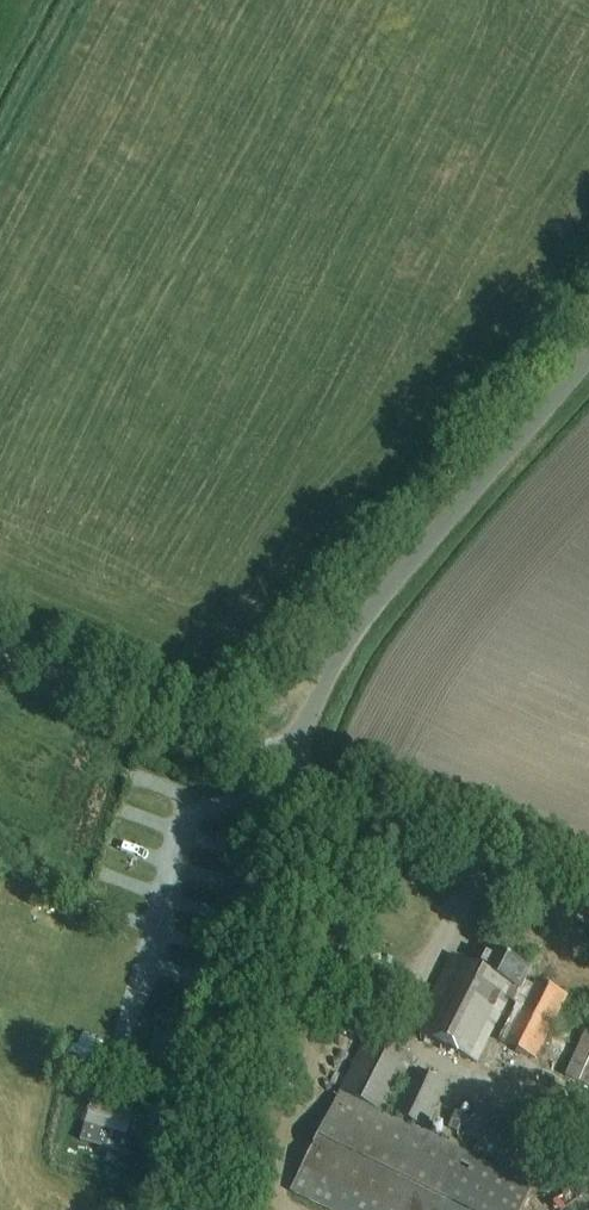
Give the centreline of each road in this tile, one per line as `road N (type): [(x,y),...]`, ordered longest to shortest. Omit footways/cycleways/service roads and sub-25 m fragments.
road 1 (unclassified): [(588,361),(374,608),(285,772)]
road 2 (unclassified): [(285,772),(588,911)]
road 3 (unclassified): [(0,642),(285,772)]
road 4 (track): [(263,761),(229,806),(188,820),(152,941)]
road 5 (track): [(0,133),(68,0)]

